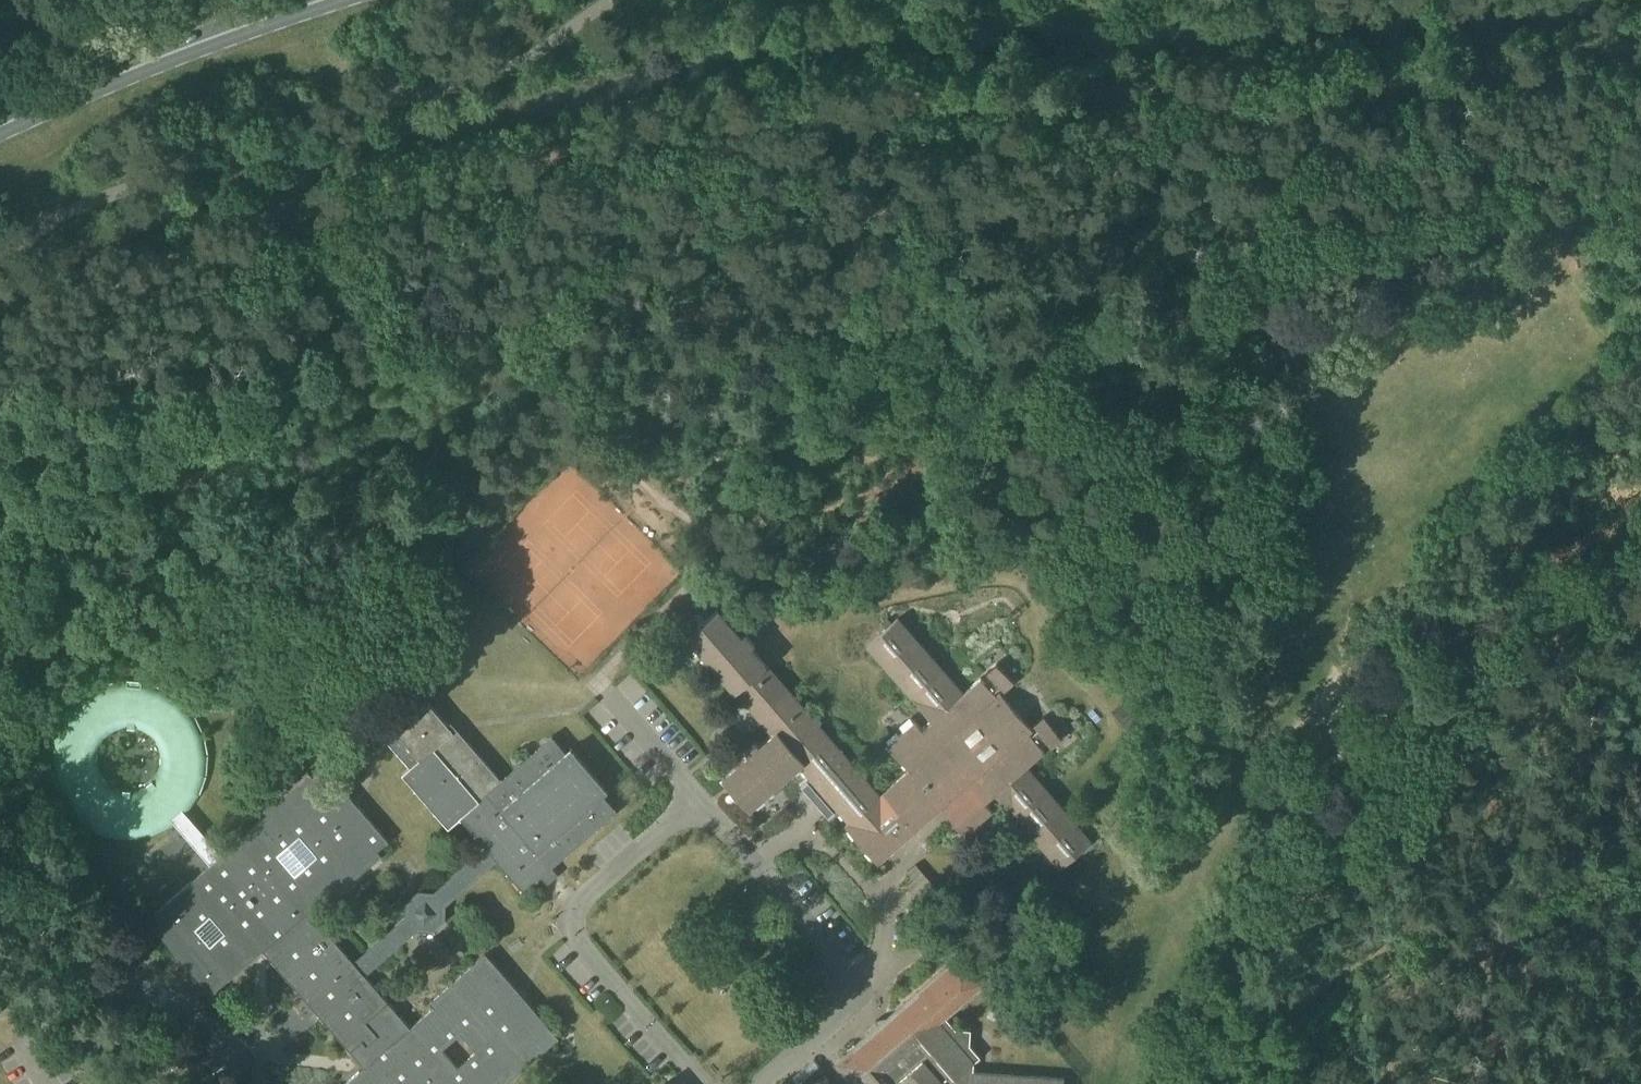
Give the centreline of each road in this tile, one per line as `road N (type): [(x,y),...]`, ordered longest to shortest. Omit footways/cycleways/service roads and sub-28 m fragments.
road 1 (secondary): [(0,128),(72,89),(325,0)]

